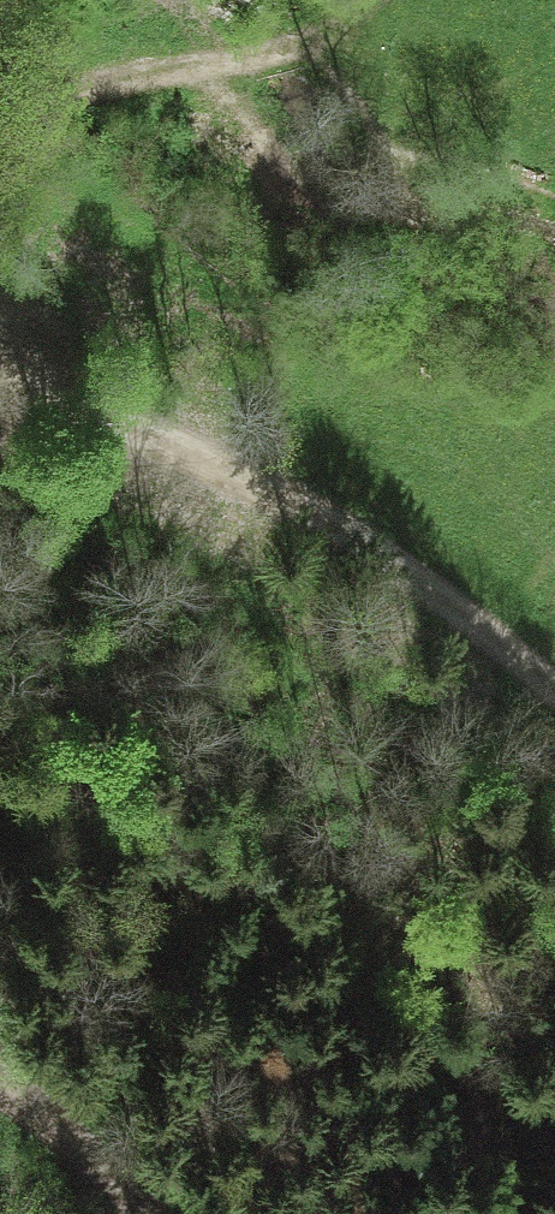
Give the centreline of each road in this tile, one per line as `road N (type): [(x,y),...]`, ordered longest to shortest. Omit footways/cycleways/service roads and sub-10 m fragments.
road 1 (track): [(0,365),(130,408),(244,462),(352,526),(554,688)]
road 2 (track): [(0,130),(103,82),(257,59),(305,37)]
road 3 (track): [(174,1213),(62,1101),(0,1065)]

